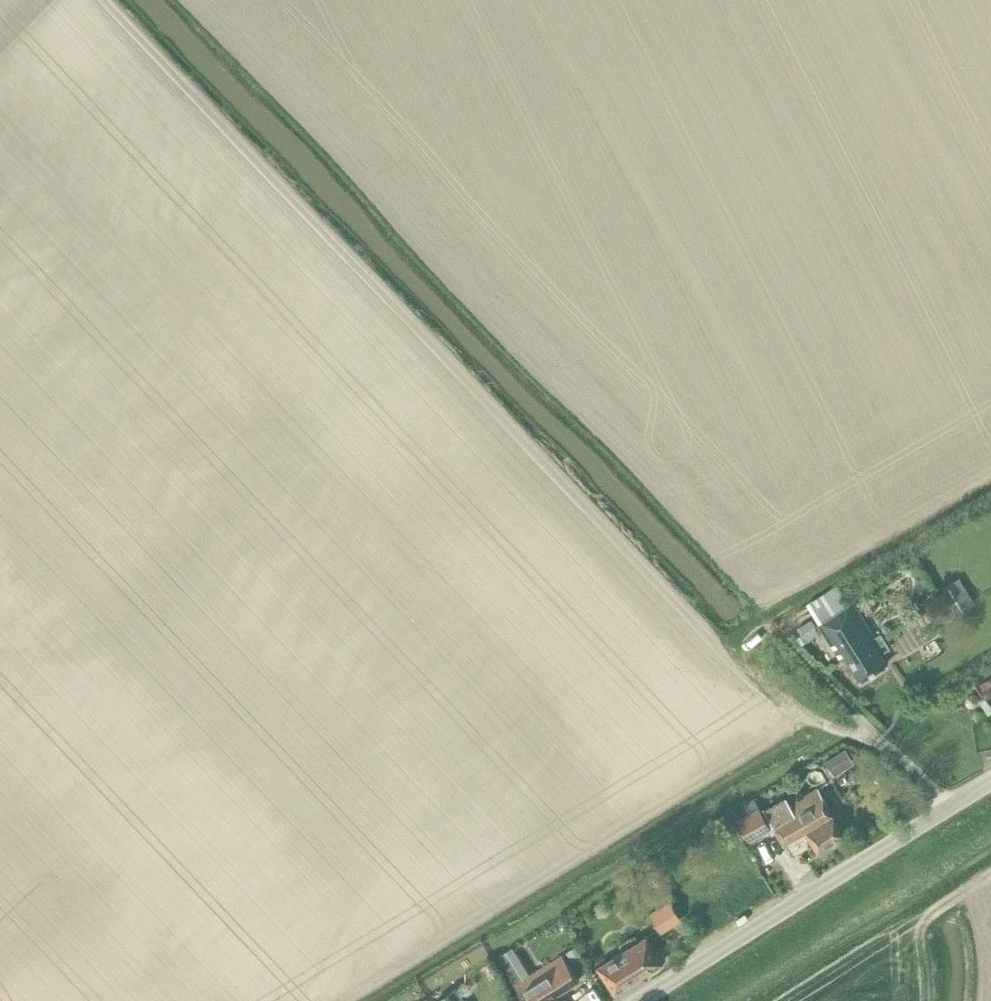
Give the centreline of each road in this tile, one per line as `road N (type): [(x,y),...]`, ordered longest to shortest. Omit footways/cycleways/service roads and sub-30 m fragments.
road 1 (unclassified): [(641,1000),(990,781)]

